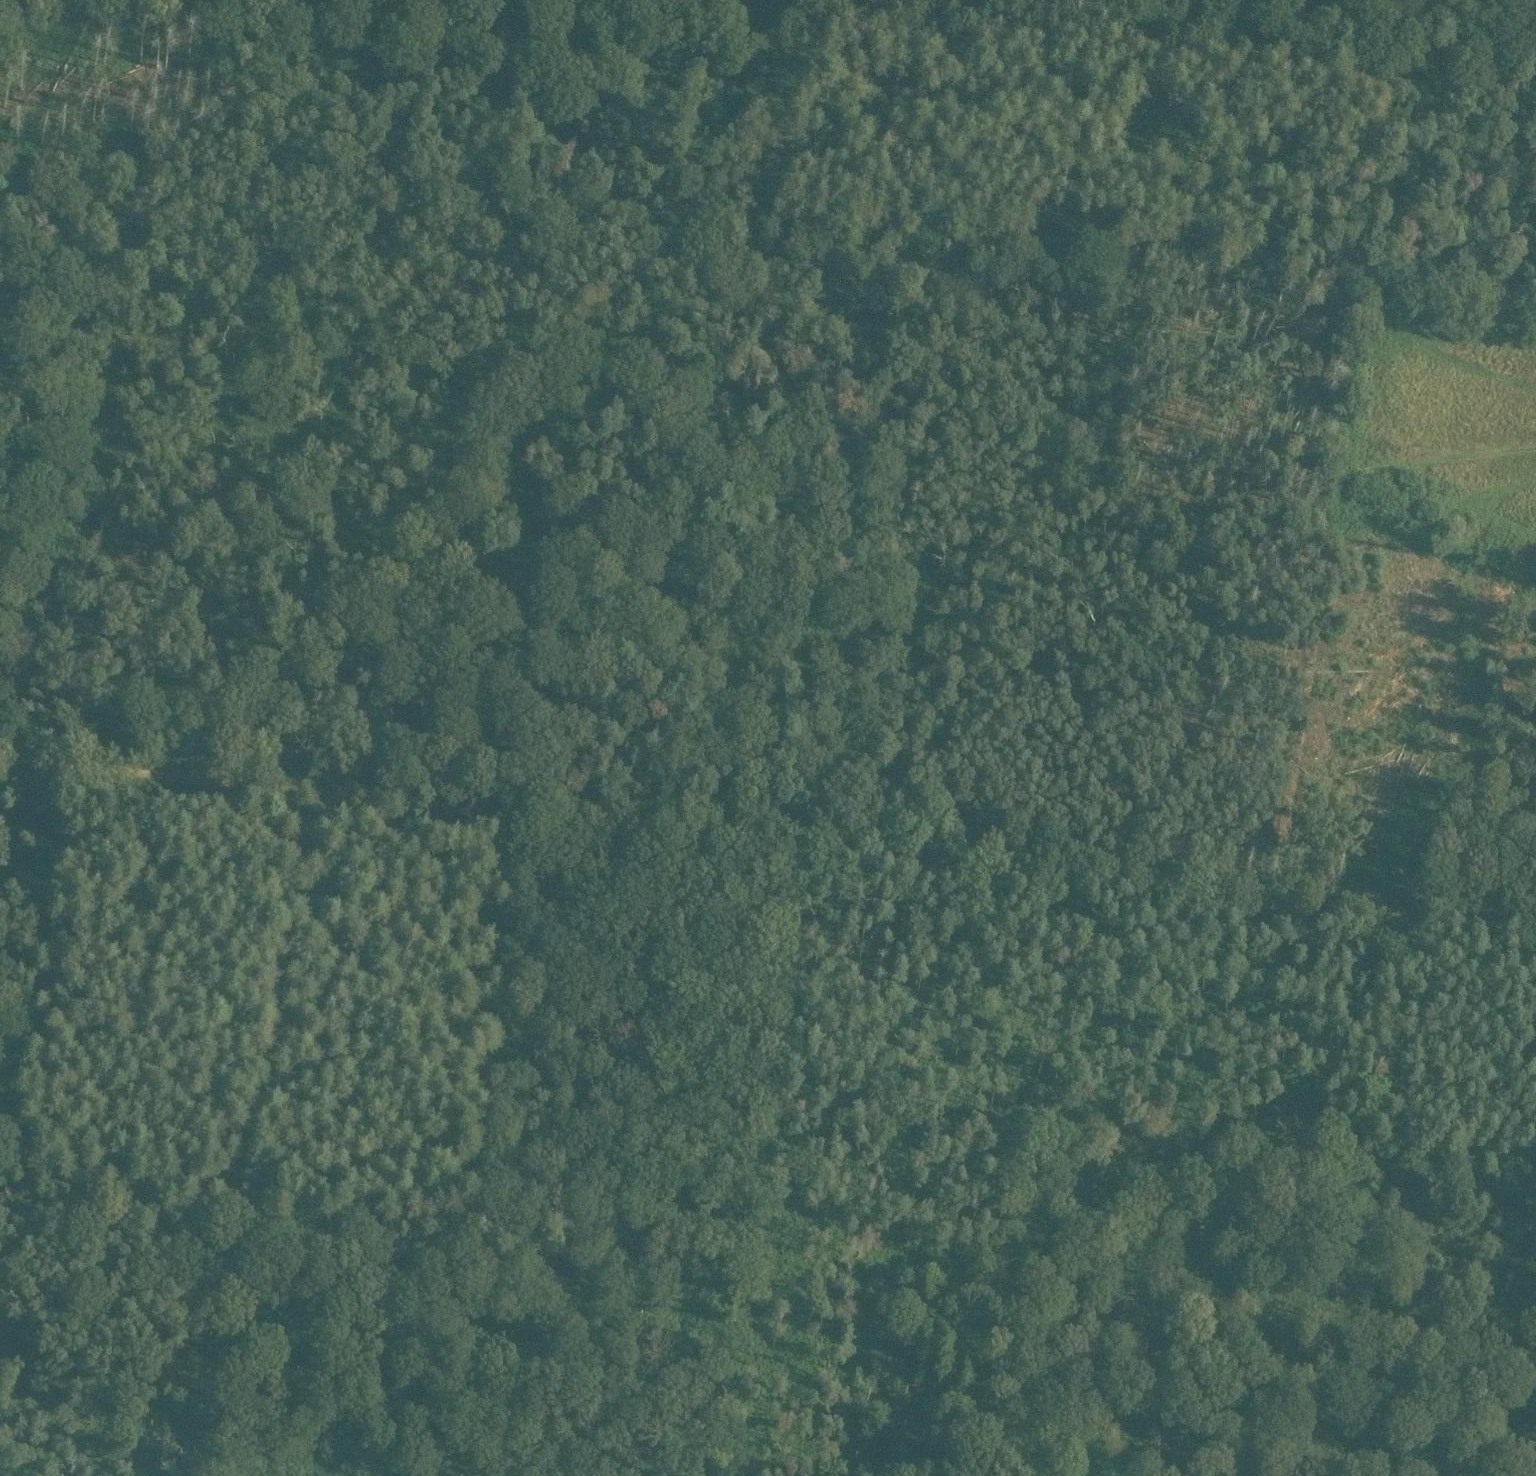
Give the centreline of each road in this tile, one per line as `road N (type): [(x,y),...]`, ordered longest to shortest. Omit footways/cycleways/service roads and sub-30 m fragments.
road 1 (track): [(0,753),(1535,930)]

